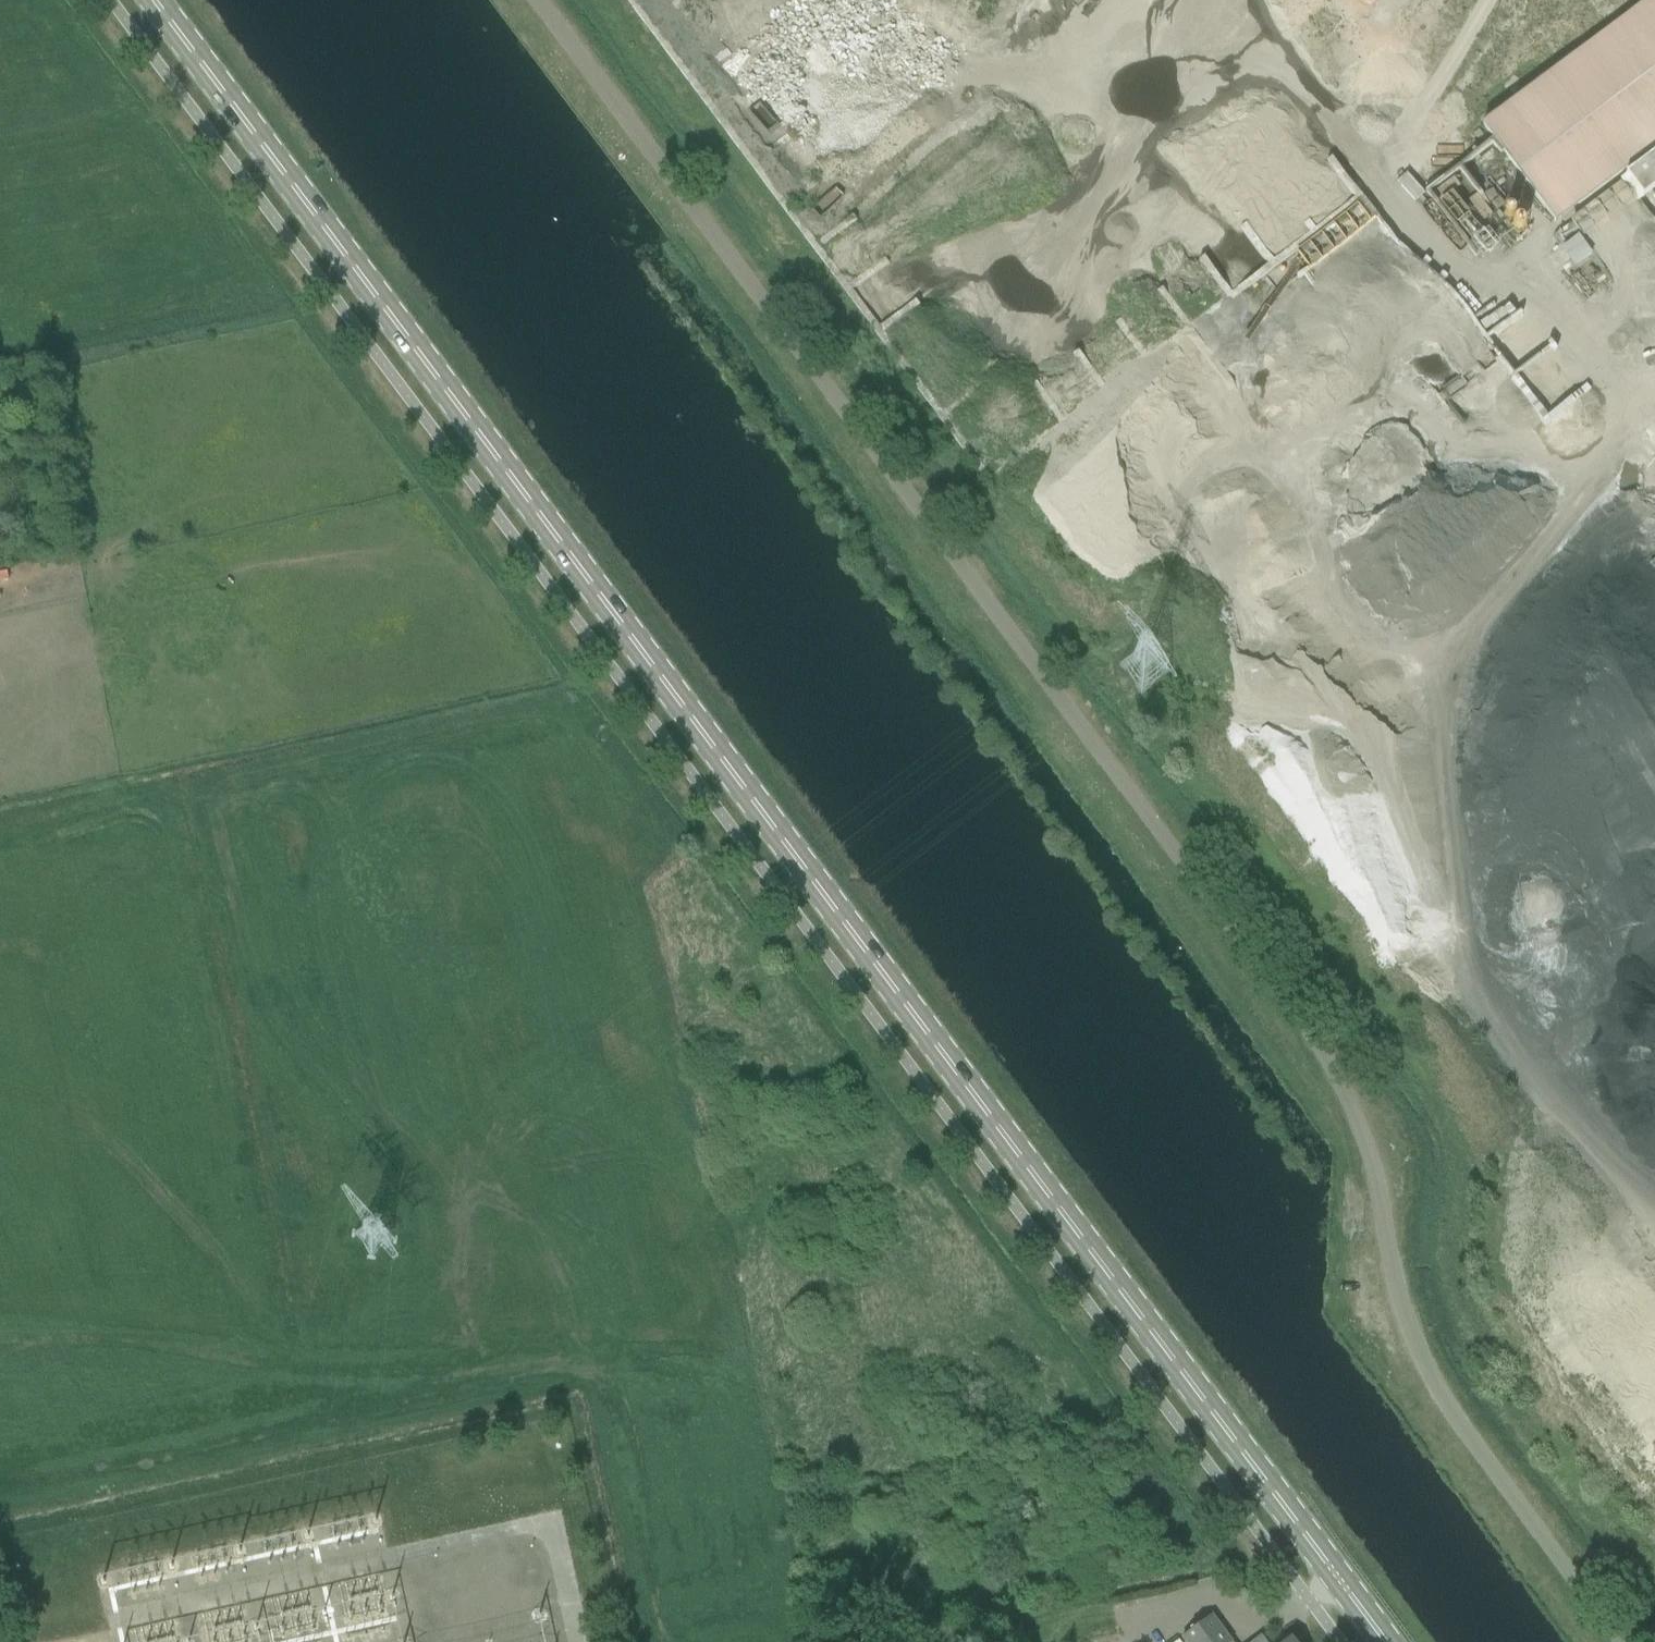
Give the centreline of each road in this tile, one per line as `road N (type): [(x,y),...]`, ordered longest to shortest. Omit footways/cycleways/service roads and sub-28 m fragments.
road 1 (secondary): [(1382,1641),(154,0)]
road 2 (unclassified): [(1616,1641),(1444,1407),(1403,1316),(1372,1158),(1347,1096),(1297,1013),(1025,665),(535,0)]

